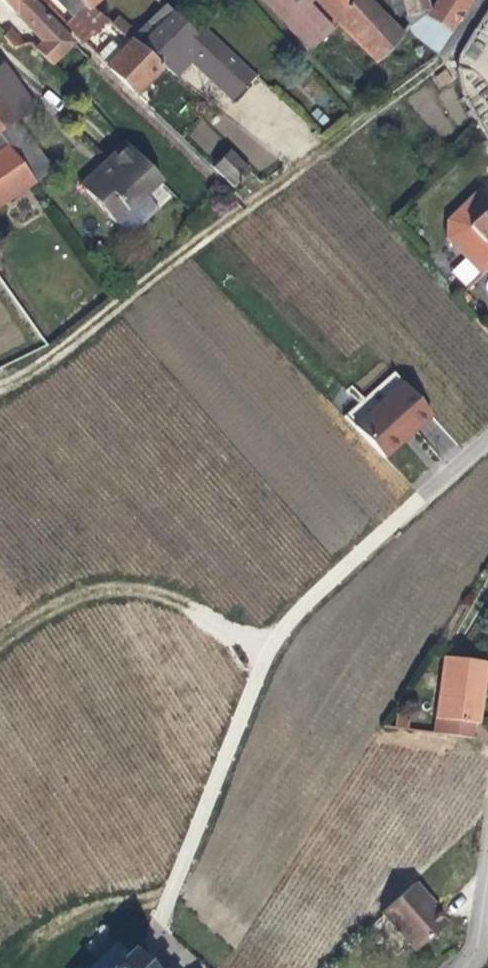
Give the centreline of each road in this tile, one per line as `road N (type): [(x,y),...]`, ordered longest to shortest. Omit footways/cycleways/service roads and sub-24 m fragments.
road 1 (track): [(0,394),(440,65),(469,63)]
road 2 (track): [(259,646),(151,593),(108,591),(63,604),(0,646)]
road 3 (track): [(162,931),(124,927),(75,939),(39,967)]

